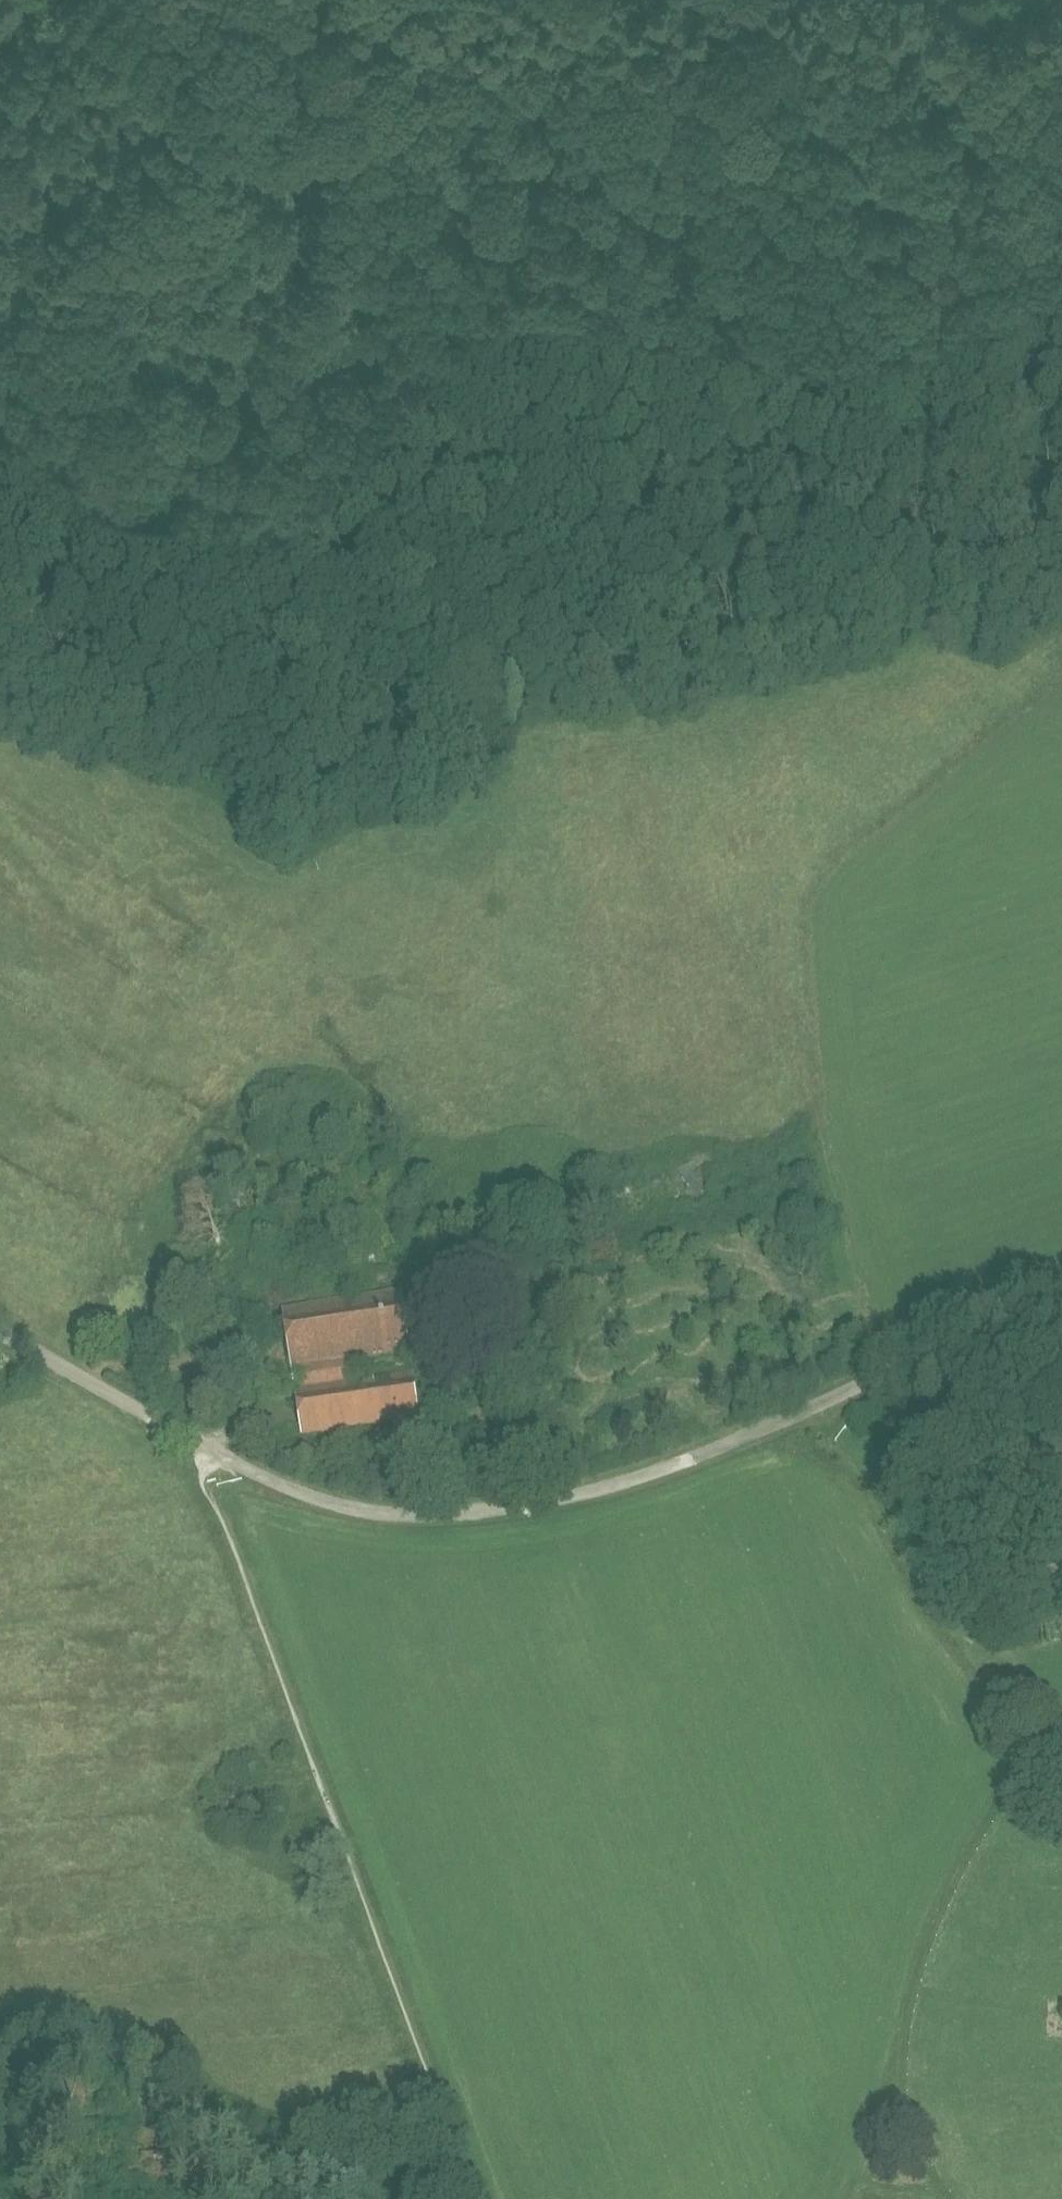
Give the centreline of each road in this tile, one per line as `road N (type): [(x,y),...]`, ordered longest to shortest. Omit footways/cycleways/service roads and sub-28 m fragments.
road 1 (track): [(1061,1303),(653,1471),(539,1500),(424,1511),(346,1504),(273,1483),(205,1444)]
road 2 (track): [(205,1444),(0,1331)]

